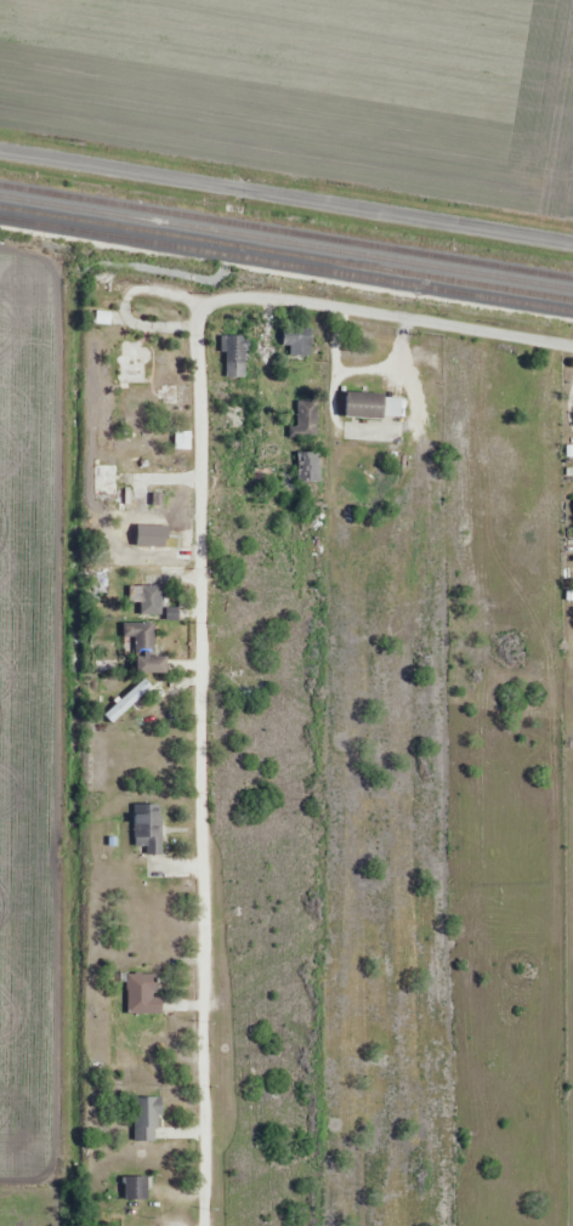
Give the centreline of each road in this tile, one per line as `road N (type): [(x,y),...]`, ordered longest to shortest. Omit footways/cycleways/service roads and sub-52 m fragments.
road 1 (residential): [(572,245),(0,152)]

